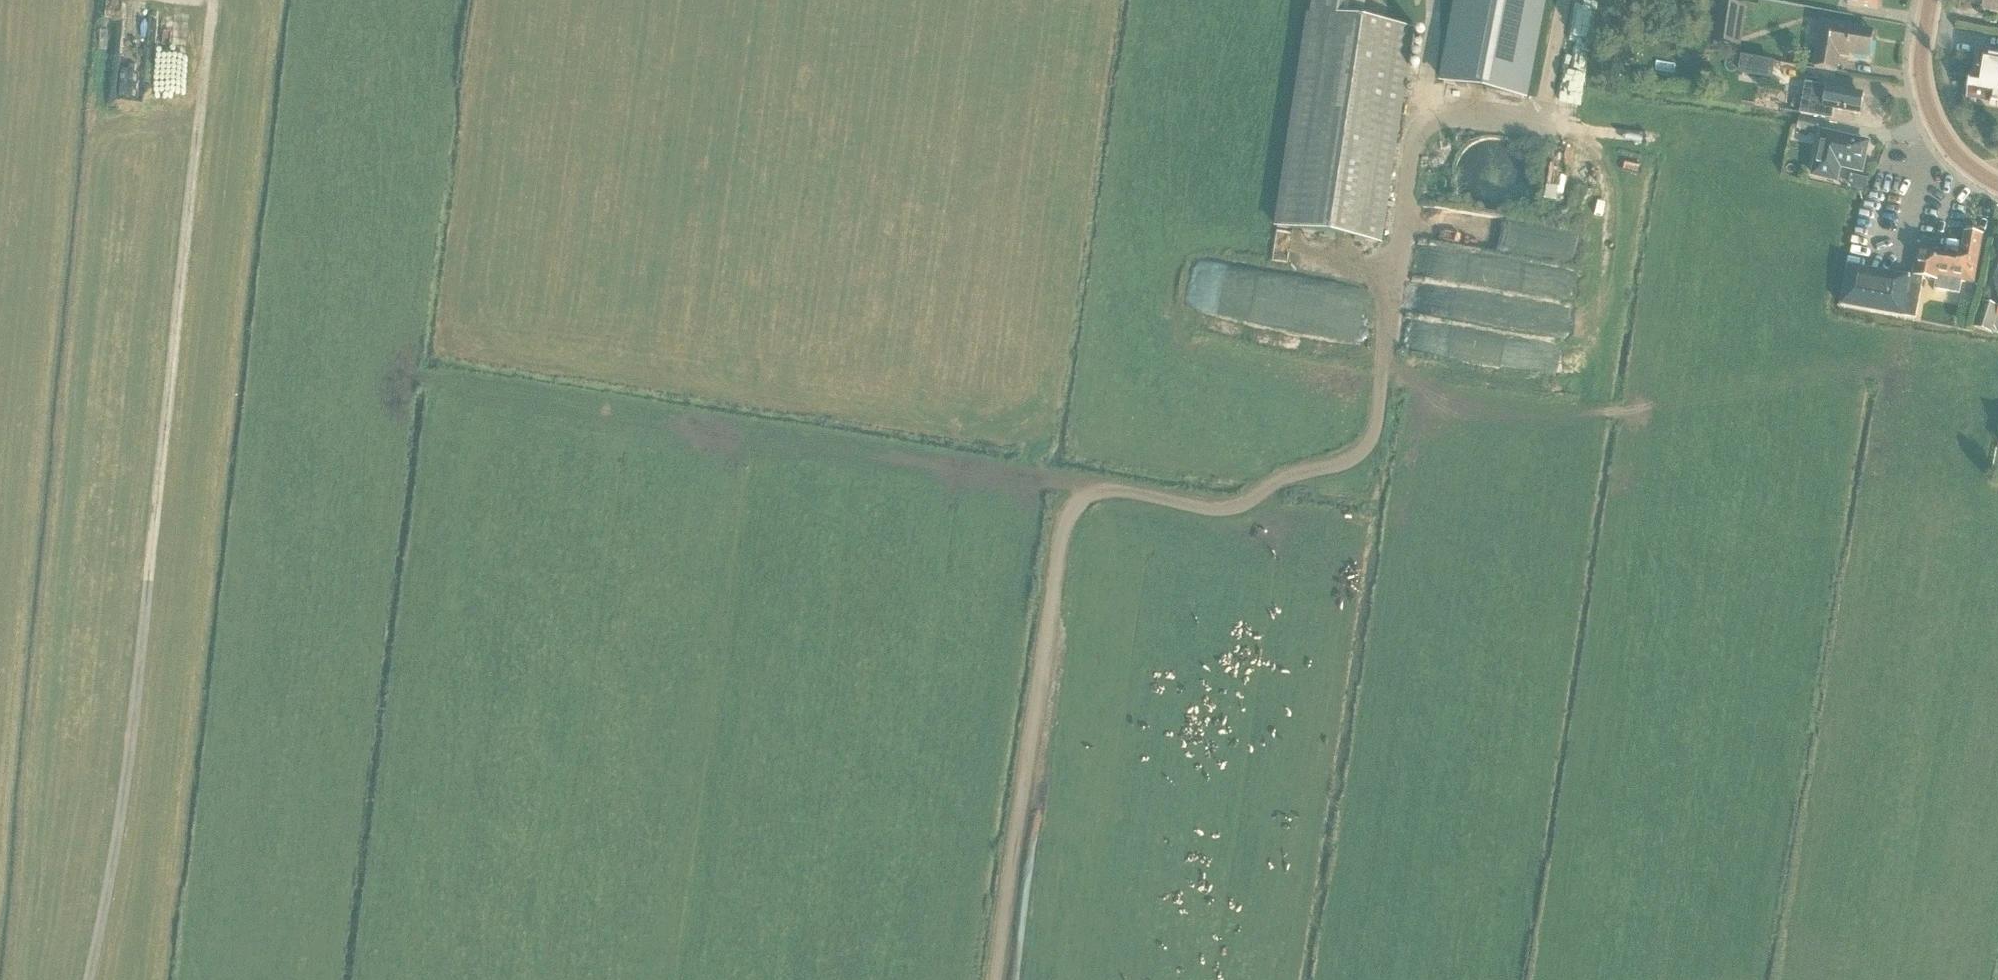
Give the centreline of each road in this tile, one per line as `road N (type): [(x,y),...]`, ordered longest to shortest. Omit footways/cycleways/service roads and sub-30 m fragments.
road 1 (track): [(212,0),(142,577),(79,979)]
road 2 (tertiary): [(1997,185),(1971,173),(1943,141),(1925,102),(1929,0)]

